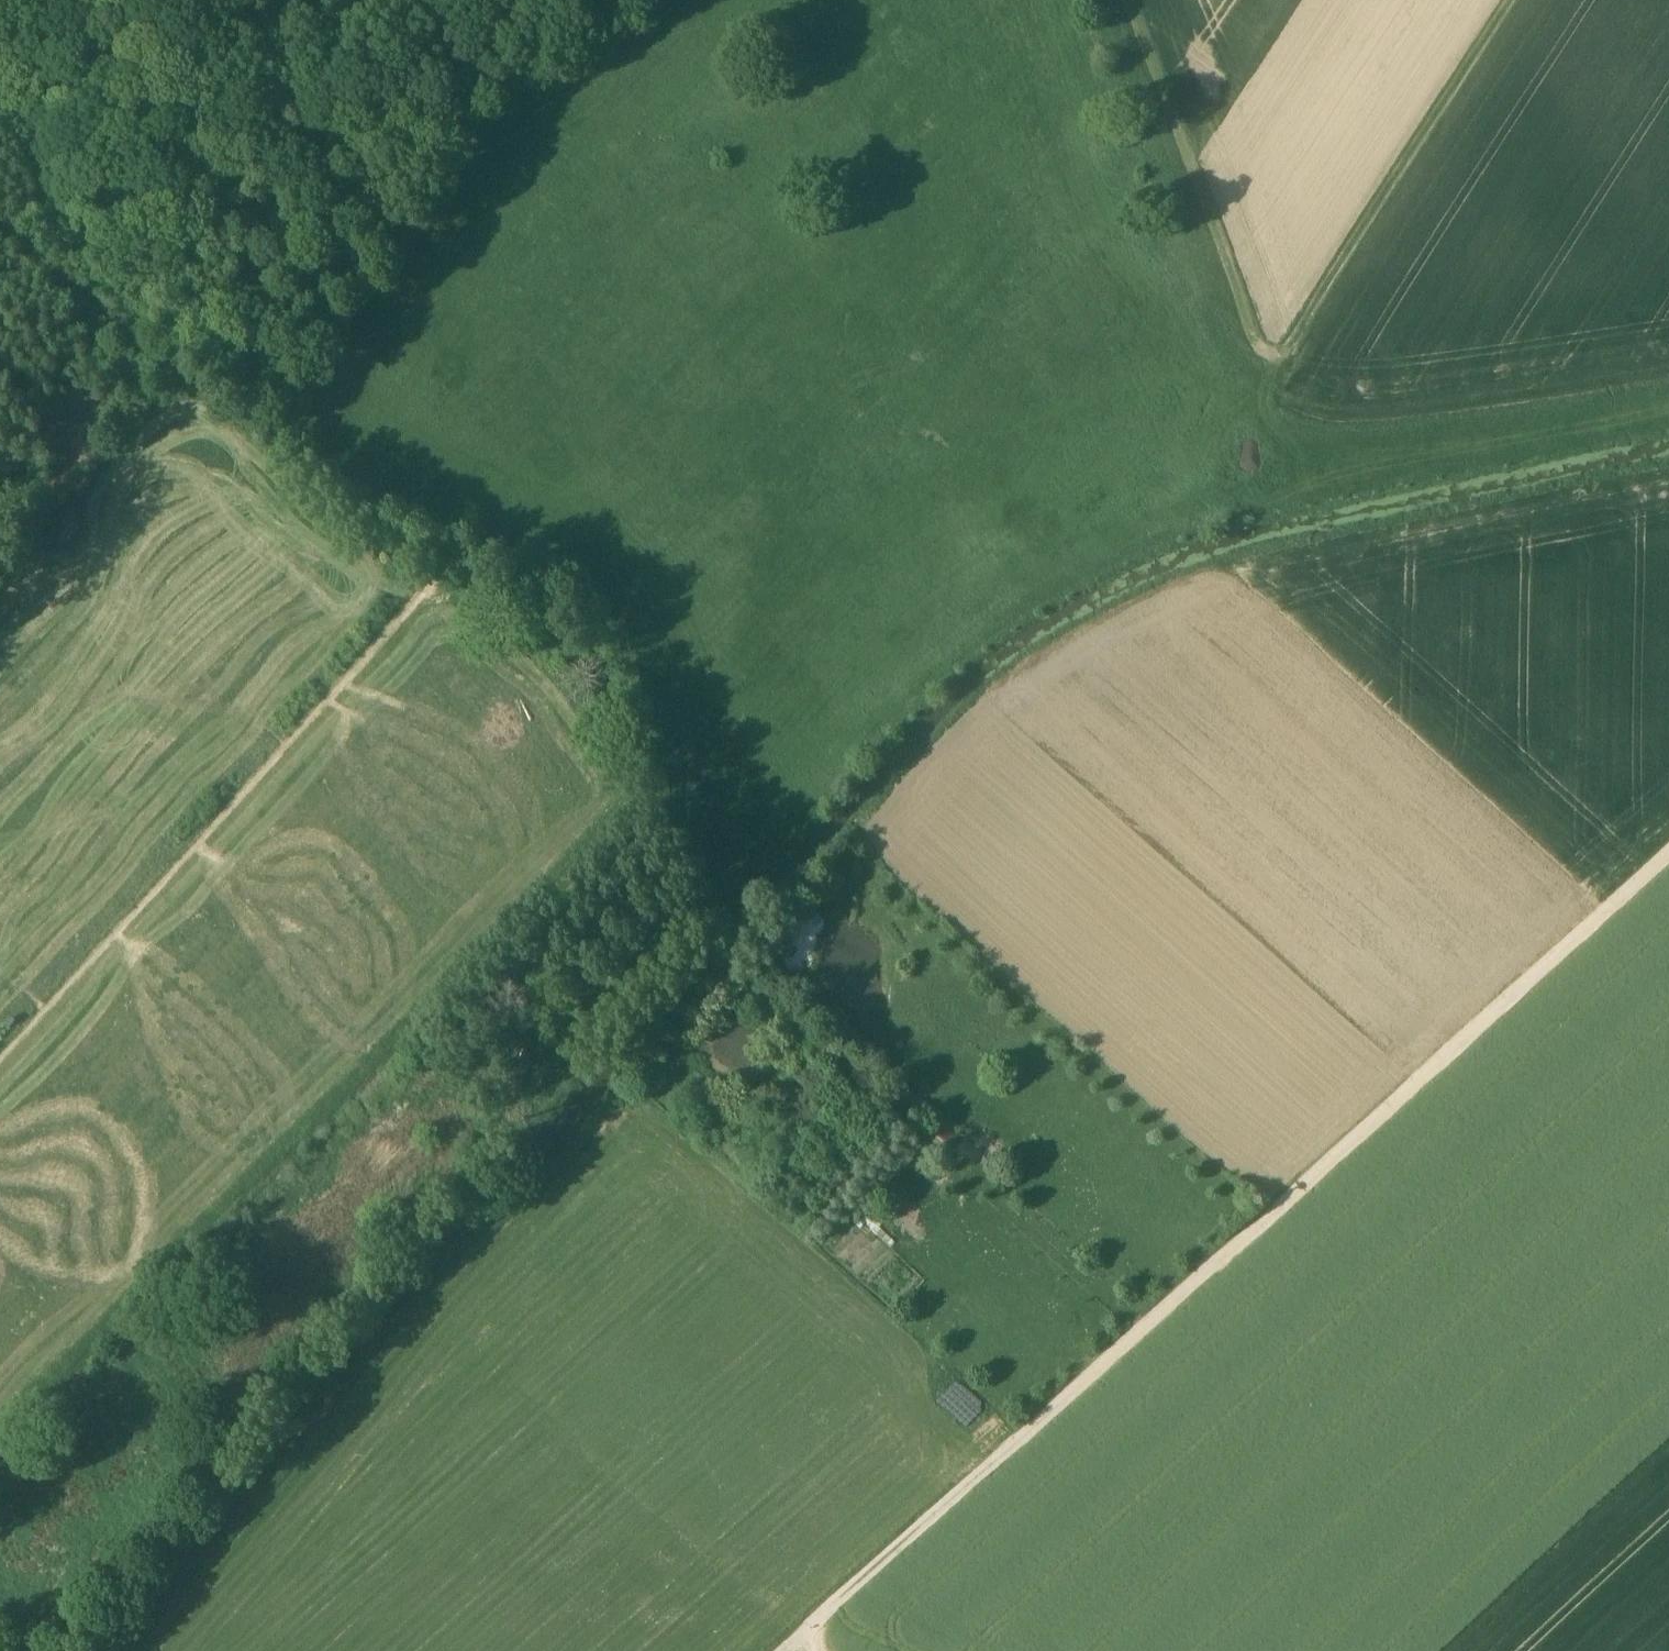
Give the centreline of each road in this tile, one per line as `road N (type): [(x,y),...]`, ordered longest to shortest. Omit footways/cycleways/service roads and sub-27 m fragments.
road 1 (track): [(814,1650),(1668,878)]
road 2 (track): [(1136,0),(1288,374),(1242,450)]
road 3 (track): [(1288,374),(1521,0)]

